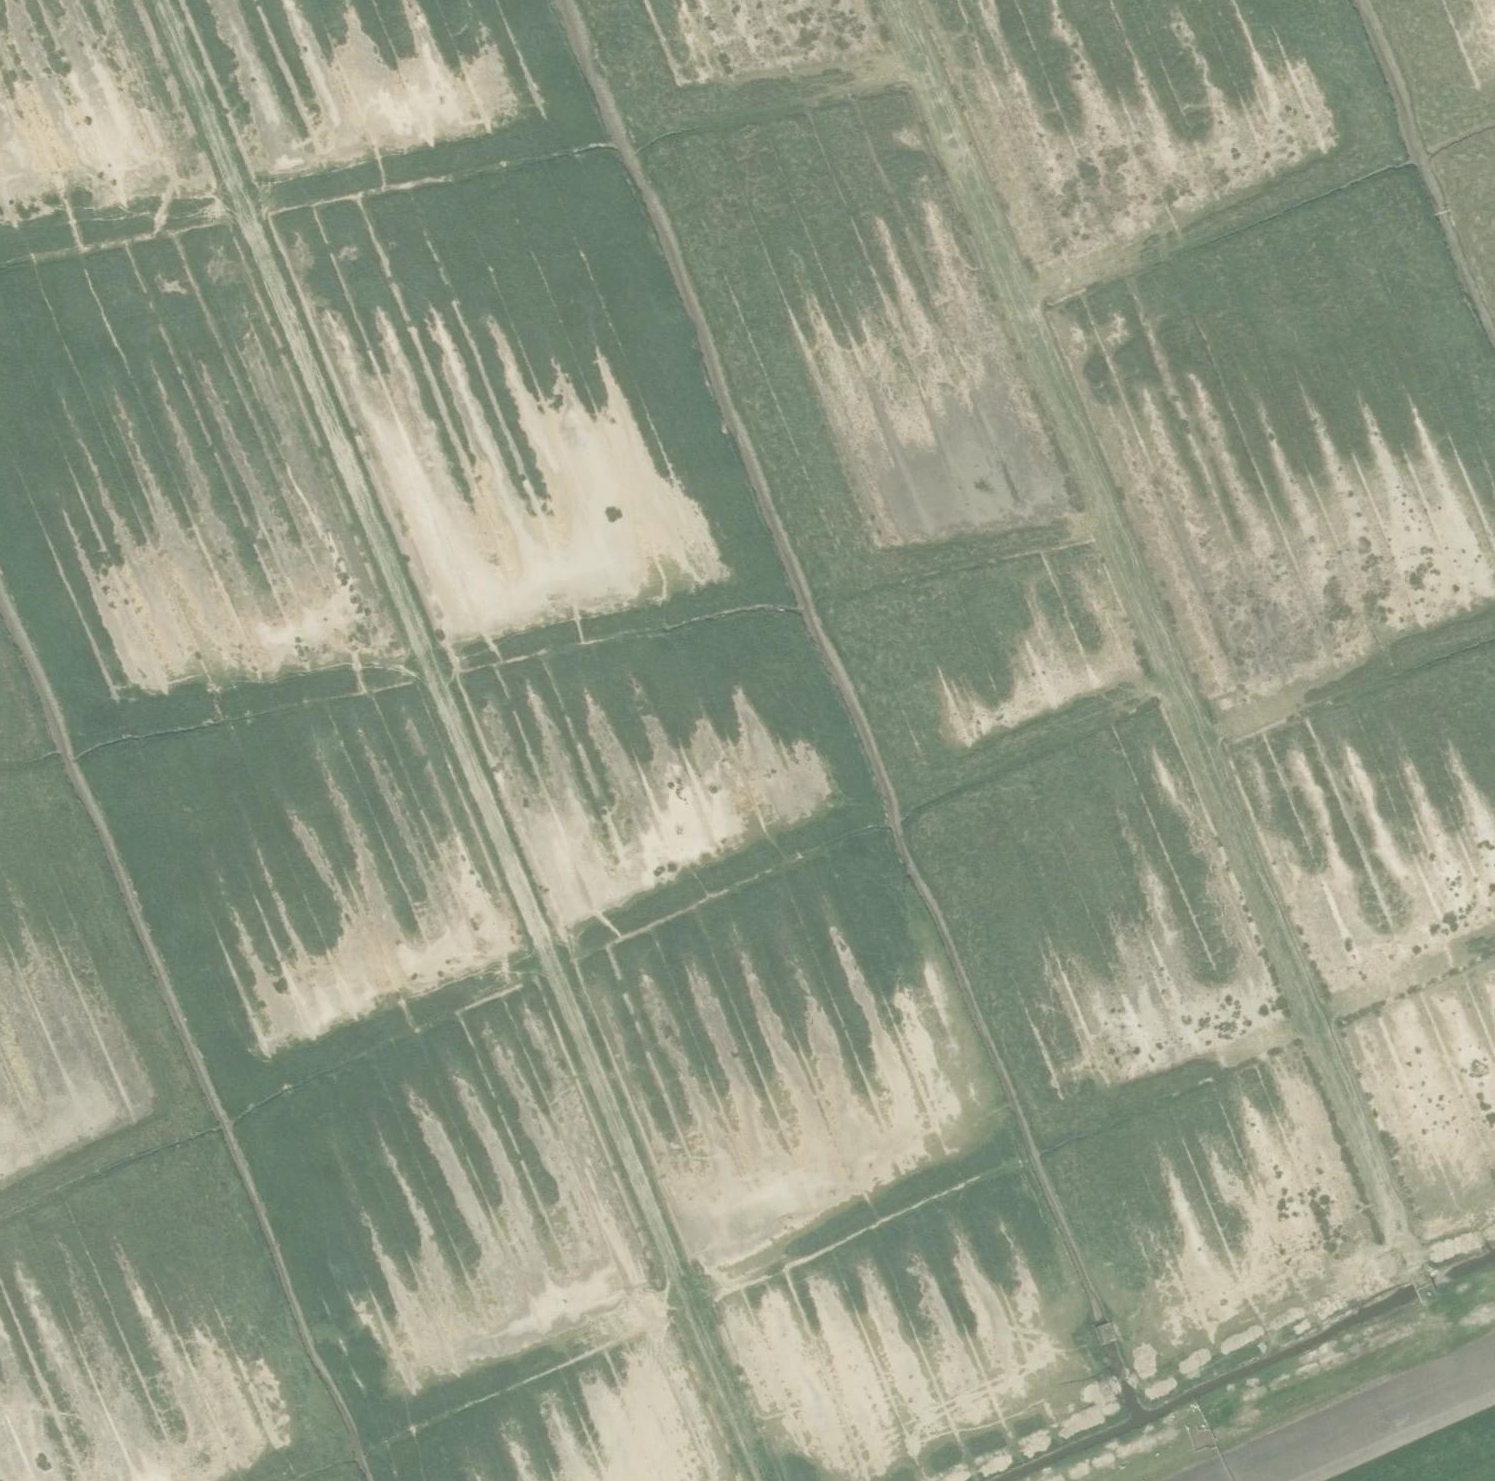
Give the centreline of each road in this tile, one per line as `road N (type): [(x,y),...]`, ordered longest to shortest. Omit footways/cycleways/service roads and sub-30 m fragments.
road 1 (track): [(1301,1480),(1494,1393)]

